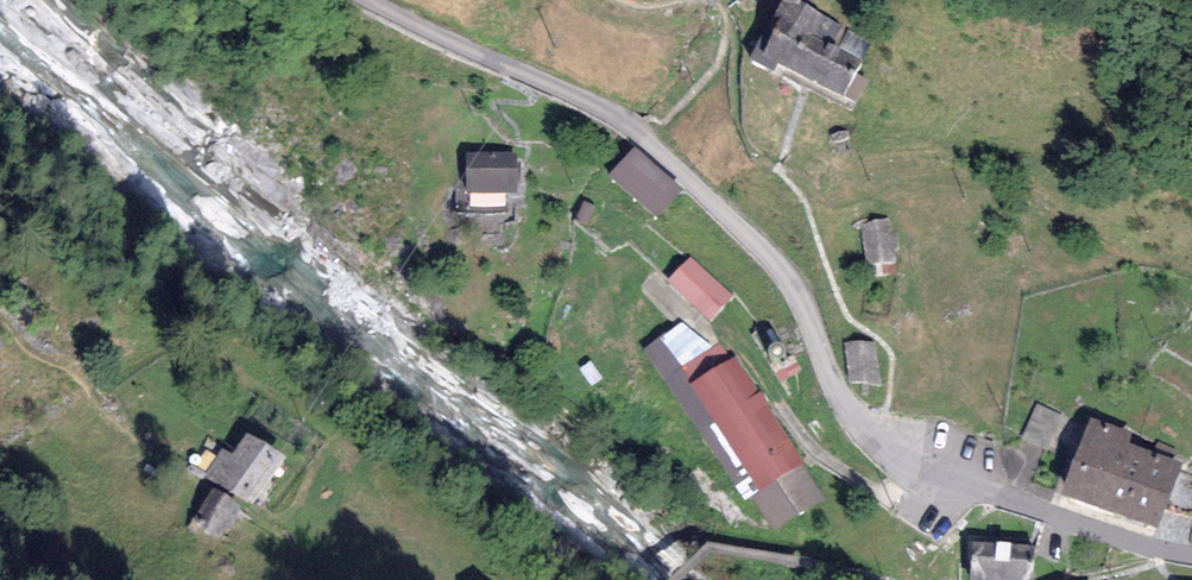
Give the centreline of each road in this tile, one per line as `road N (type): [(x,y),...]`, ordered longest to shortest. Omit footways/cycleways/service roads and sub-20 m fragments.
road 1 (unclassified): [(1191,555),(935,475),(880,445),(840,394),(791,281),(631,127),(369,0)]

